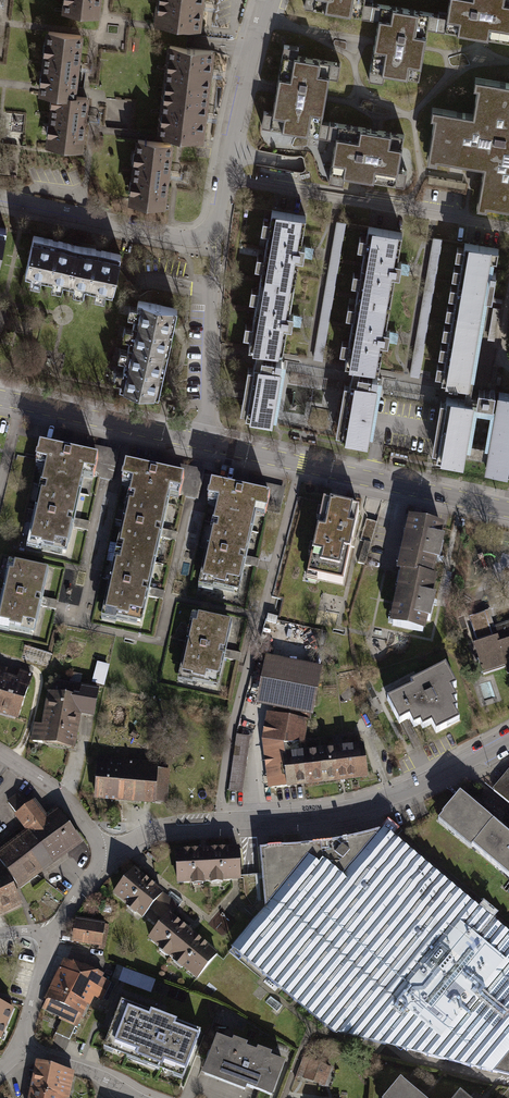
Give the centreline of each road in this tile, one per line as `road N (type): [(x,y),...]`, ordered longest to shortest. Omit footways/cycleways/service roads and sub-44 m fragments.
road 1 (tertiary): [(0,399),(508,512)]
road 2 (residential): [(99,850),(183,825),(372,806),(508,738)]
road 3 (residential): [(224,180),(508,231)]
road 4 (residential): [(224,180),(216,220),(197,242),(0,198)]
road 5 (residential): [(269,0),(224,180)]
road 6 (residential): [(0,753),(77,809),(99,850)]
road 7 (residential): [(19,1051),(55,931)]
road 8 (residential): [(19,1051),(98,1076),(129,1097)]

